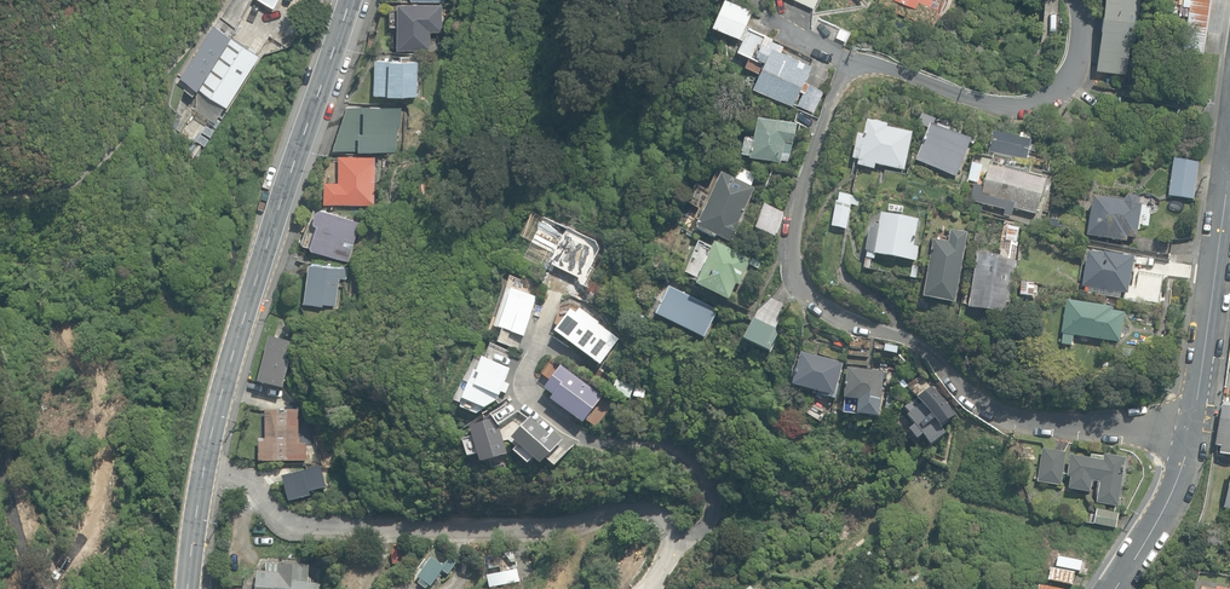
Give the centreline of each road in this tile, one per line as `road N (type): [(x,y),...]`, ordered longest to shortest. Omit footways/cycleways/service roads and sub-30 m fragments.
road 1 (residential): [(1078,0),(1072,70),(1039,103),(996,104),(866,70),(847,78),(801,193),(789,275),(799,292),(837,314),(911,337),(972,394),(1005,412),(1191,437)]
road 2 (residential): [(206,464),(238,474),(284,520),(306,527),(438,533),(632,511),(660,520),(676,542)]
road 3 (tertiary): [(349,0),(268,243),(206,464)]
road 4 (residential): [(1229,178),(1191,437)]
road 5 (residential): [(1191,437),(1178,480),(1116,588)]
road 6 (tertiary): [(206,464),(192,588)]

